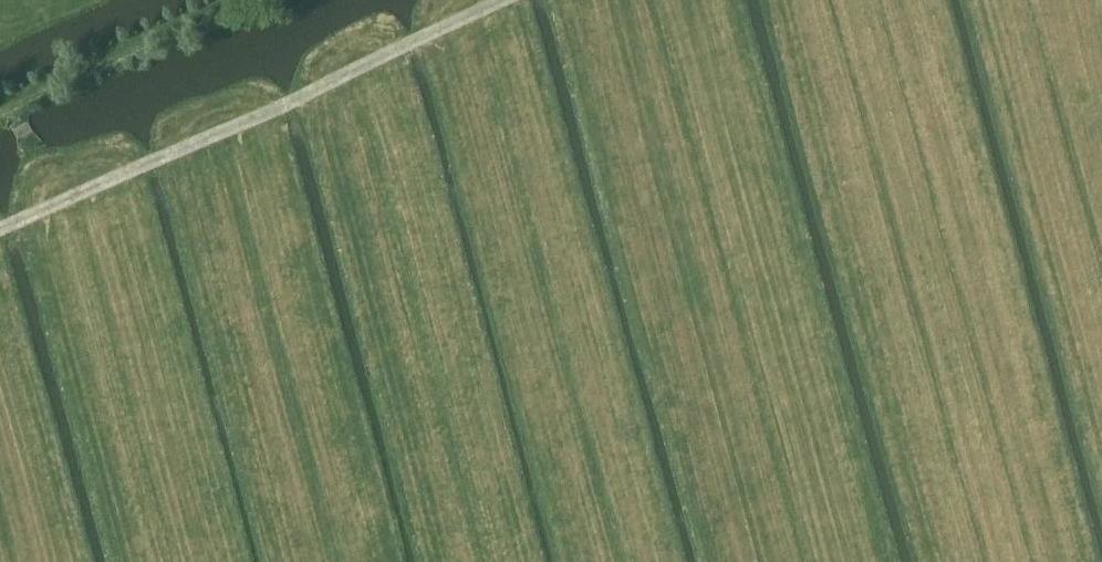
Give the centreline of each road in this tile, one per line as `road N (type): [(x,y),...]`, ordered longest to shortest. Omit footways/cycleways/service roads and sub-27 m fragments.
road 1 (track): [(0,233),(289,106),(501,0)]

